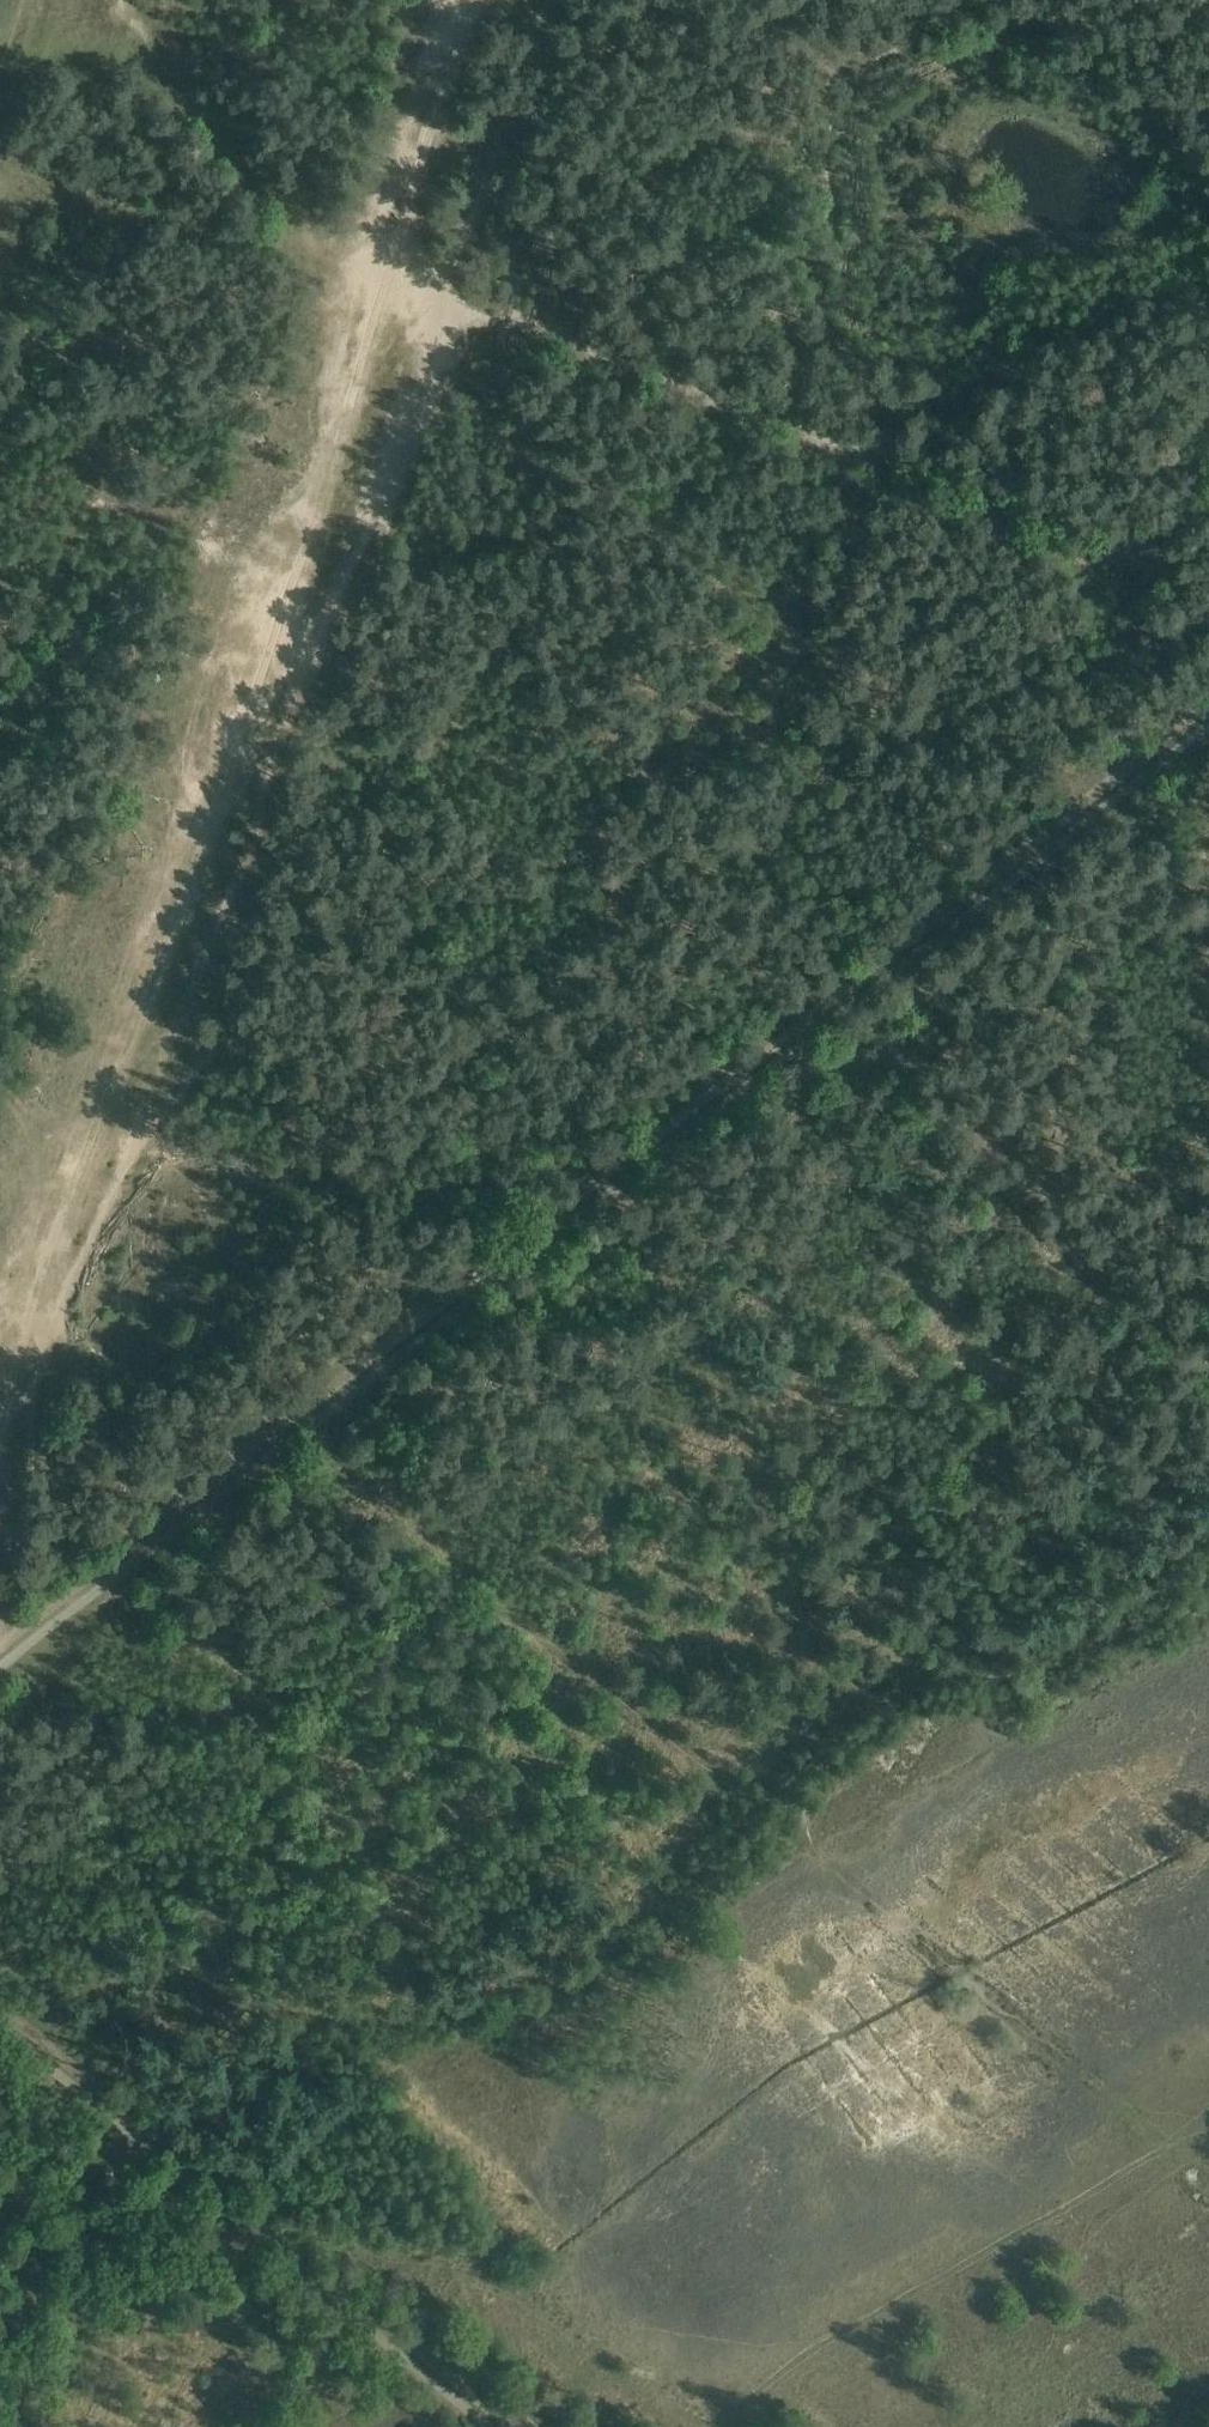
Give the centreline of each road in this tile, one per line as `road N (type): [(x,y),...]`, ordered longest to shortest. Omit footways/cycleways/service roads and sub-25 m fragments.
road 1 (track): [(0,1627),(1208,684)]
road 2 (track): [(422,295),(1208,563)]
road 3 (track): [(0,2008),(523,2426)]

